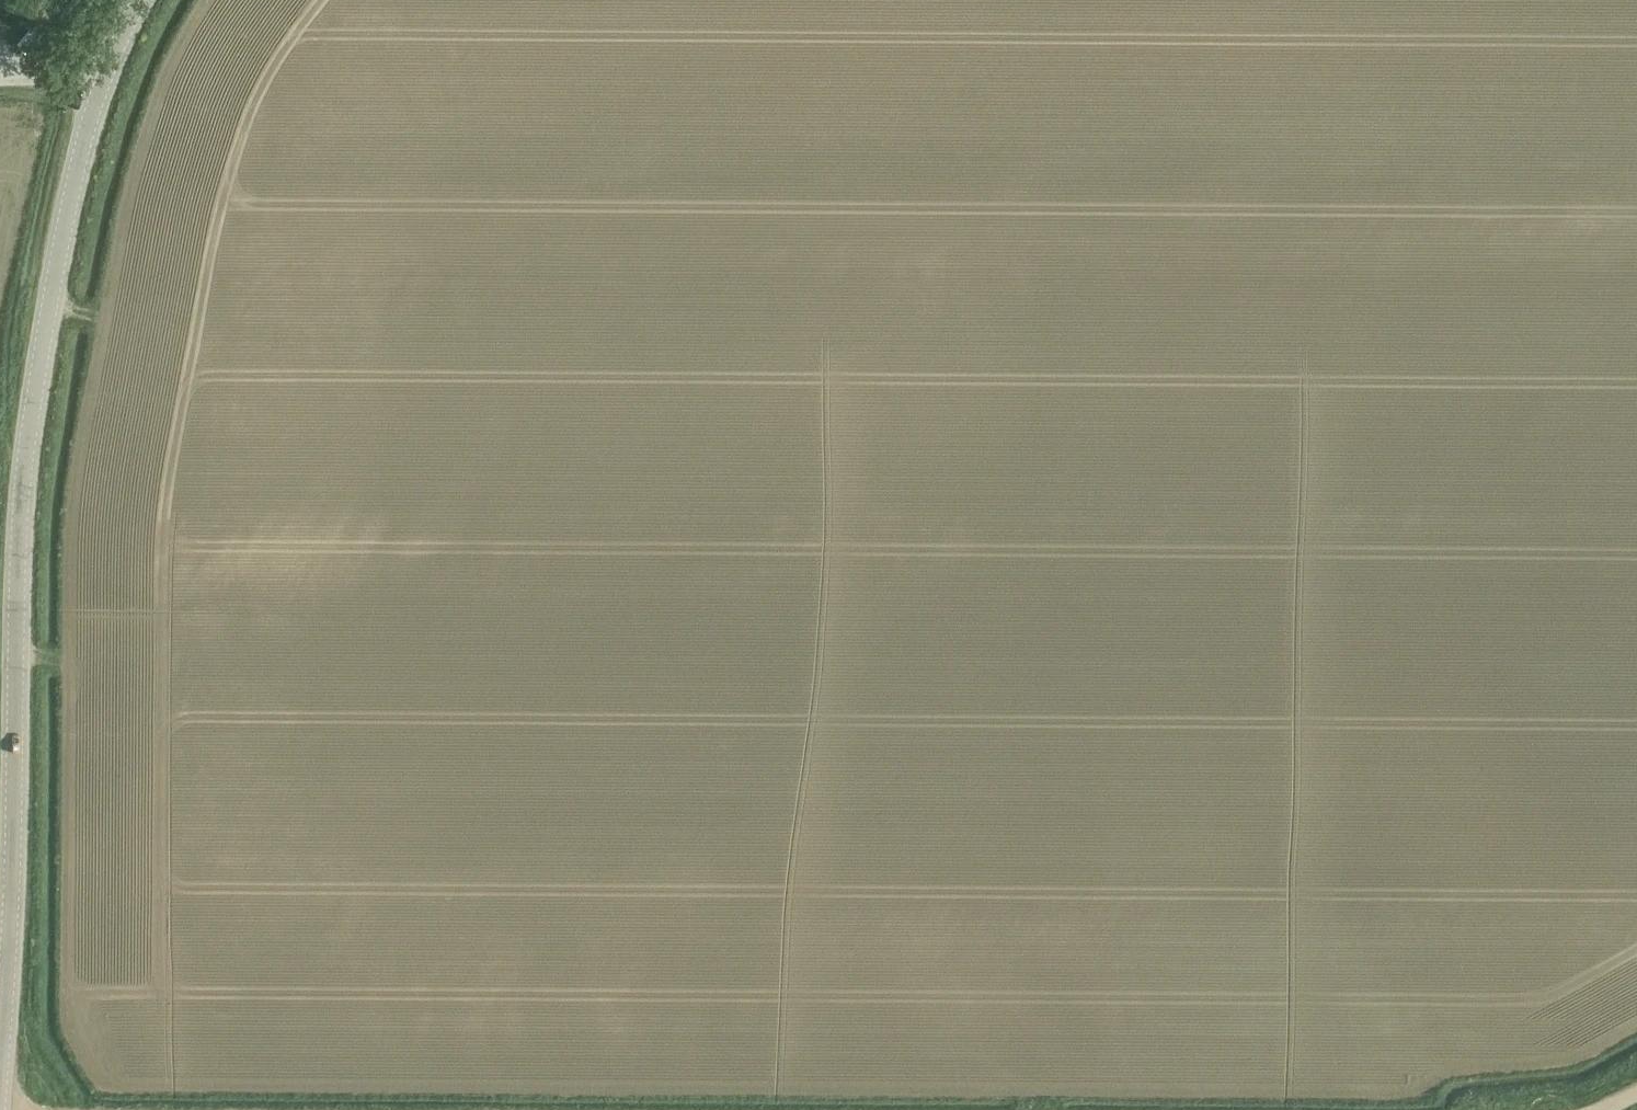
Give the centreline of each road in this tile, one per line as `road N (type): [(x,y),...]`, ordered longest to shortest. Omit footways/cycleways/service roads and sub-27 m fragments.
road 1 (tertiary): [(0,1049),(27,440),(67,199),(108,81)]

